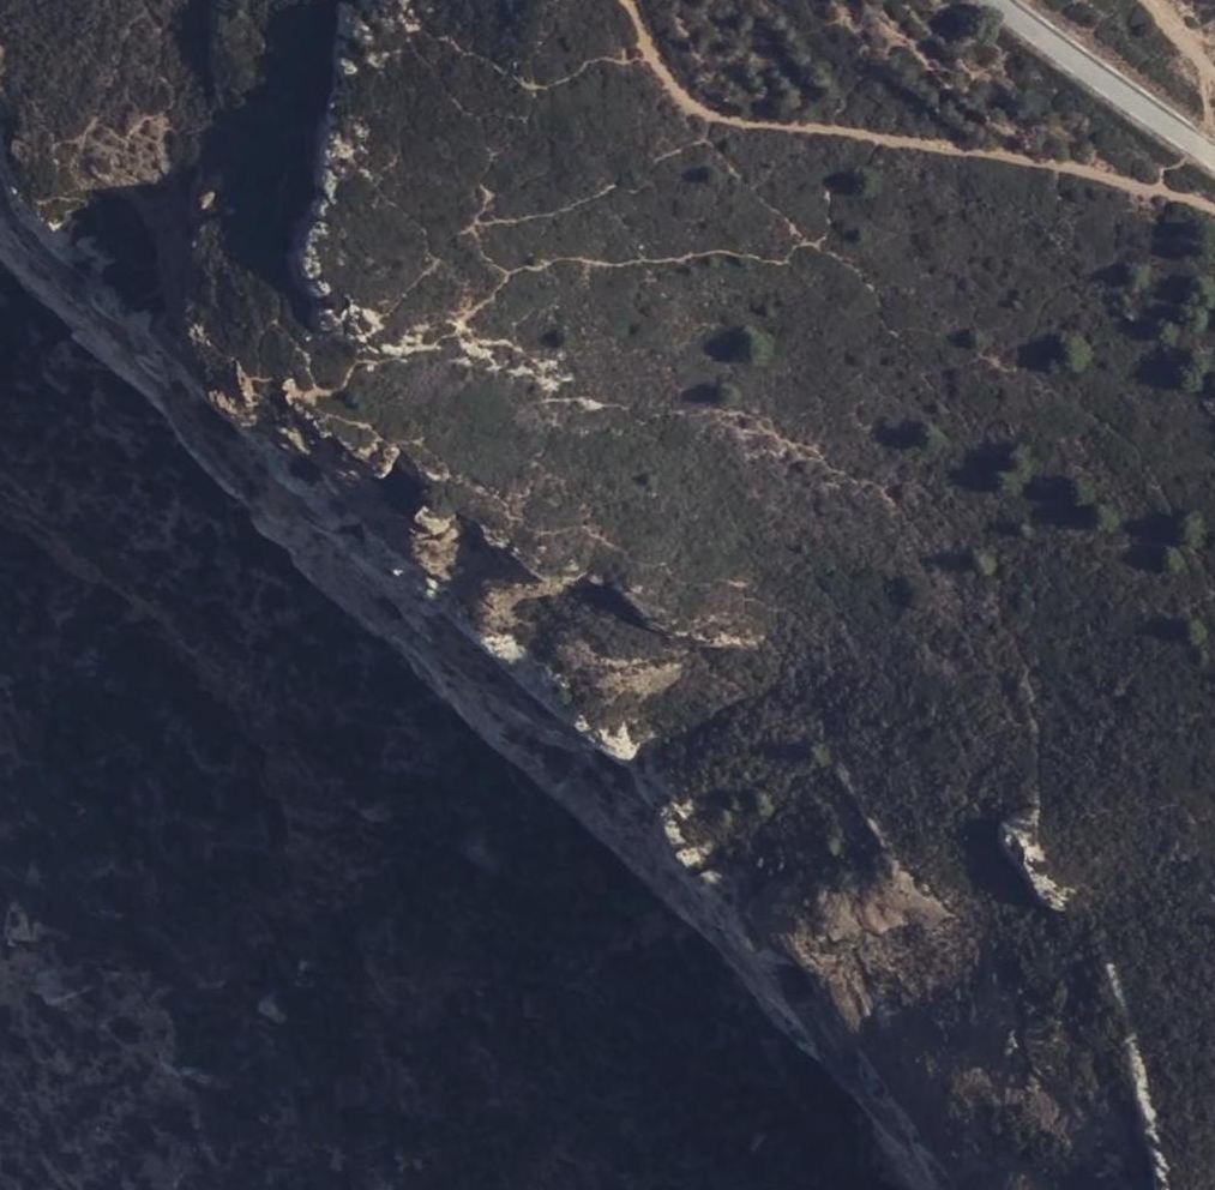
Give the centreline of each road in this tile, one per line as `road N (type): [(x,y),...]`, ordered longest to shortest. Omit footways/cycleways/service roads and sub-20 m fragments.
road 1 (unclassified): [(1214,154),(1000,0)]

